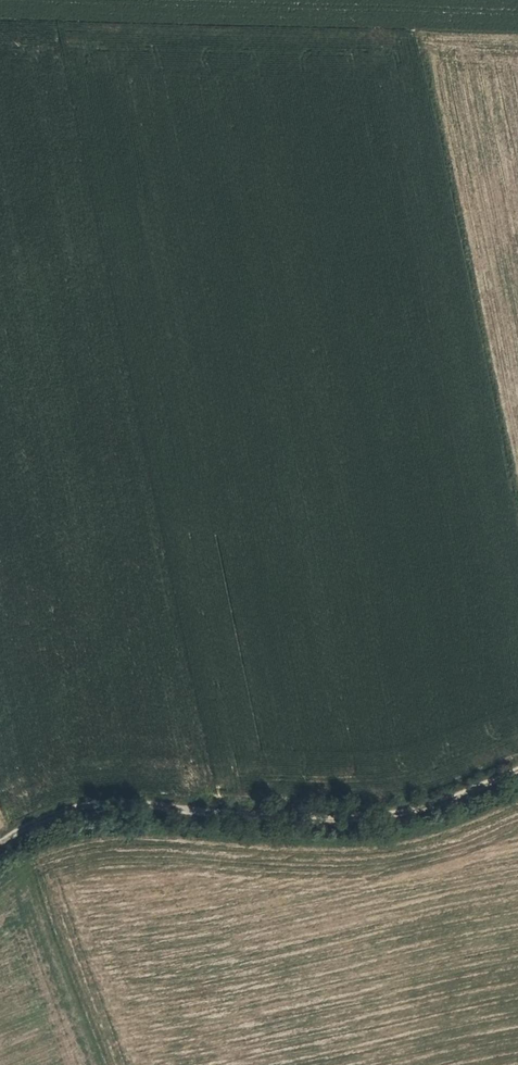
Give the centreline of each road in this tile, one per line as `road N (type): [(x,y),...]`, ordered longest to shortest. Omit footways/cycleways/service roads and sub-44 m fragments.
road 1 (track): [(517,765),(395,814),(324,822),(74,803),(0,845)]

